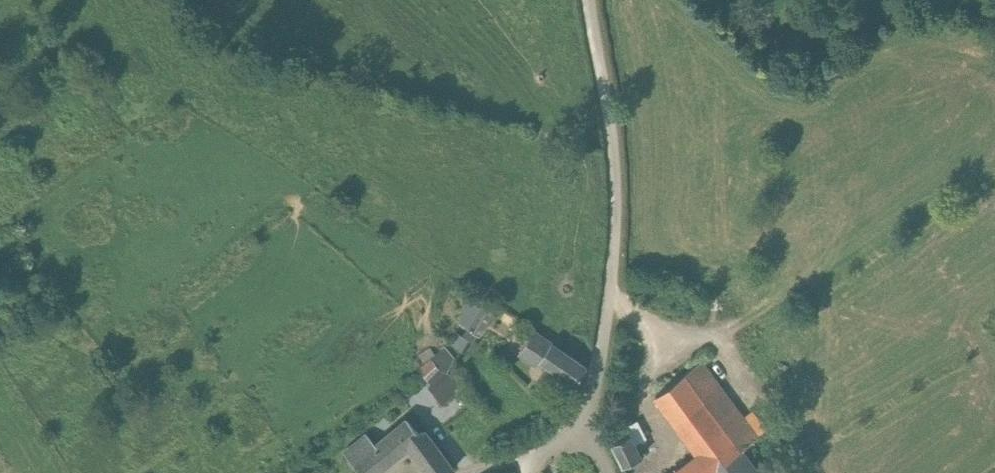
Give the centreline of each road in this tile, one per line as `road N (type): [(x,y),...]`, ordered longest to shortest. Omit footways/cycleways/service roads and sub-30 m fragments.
road 1 (unclassified): [(591,428),(616,196),(589,0)]

